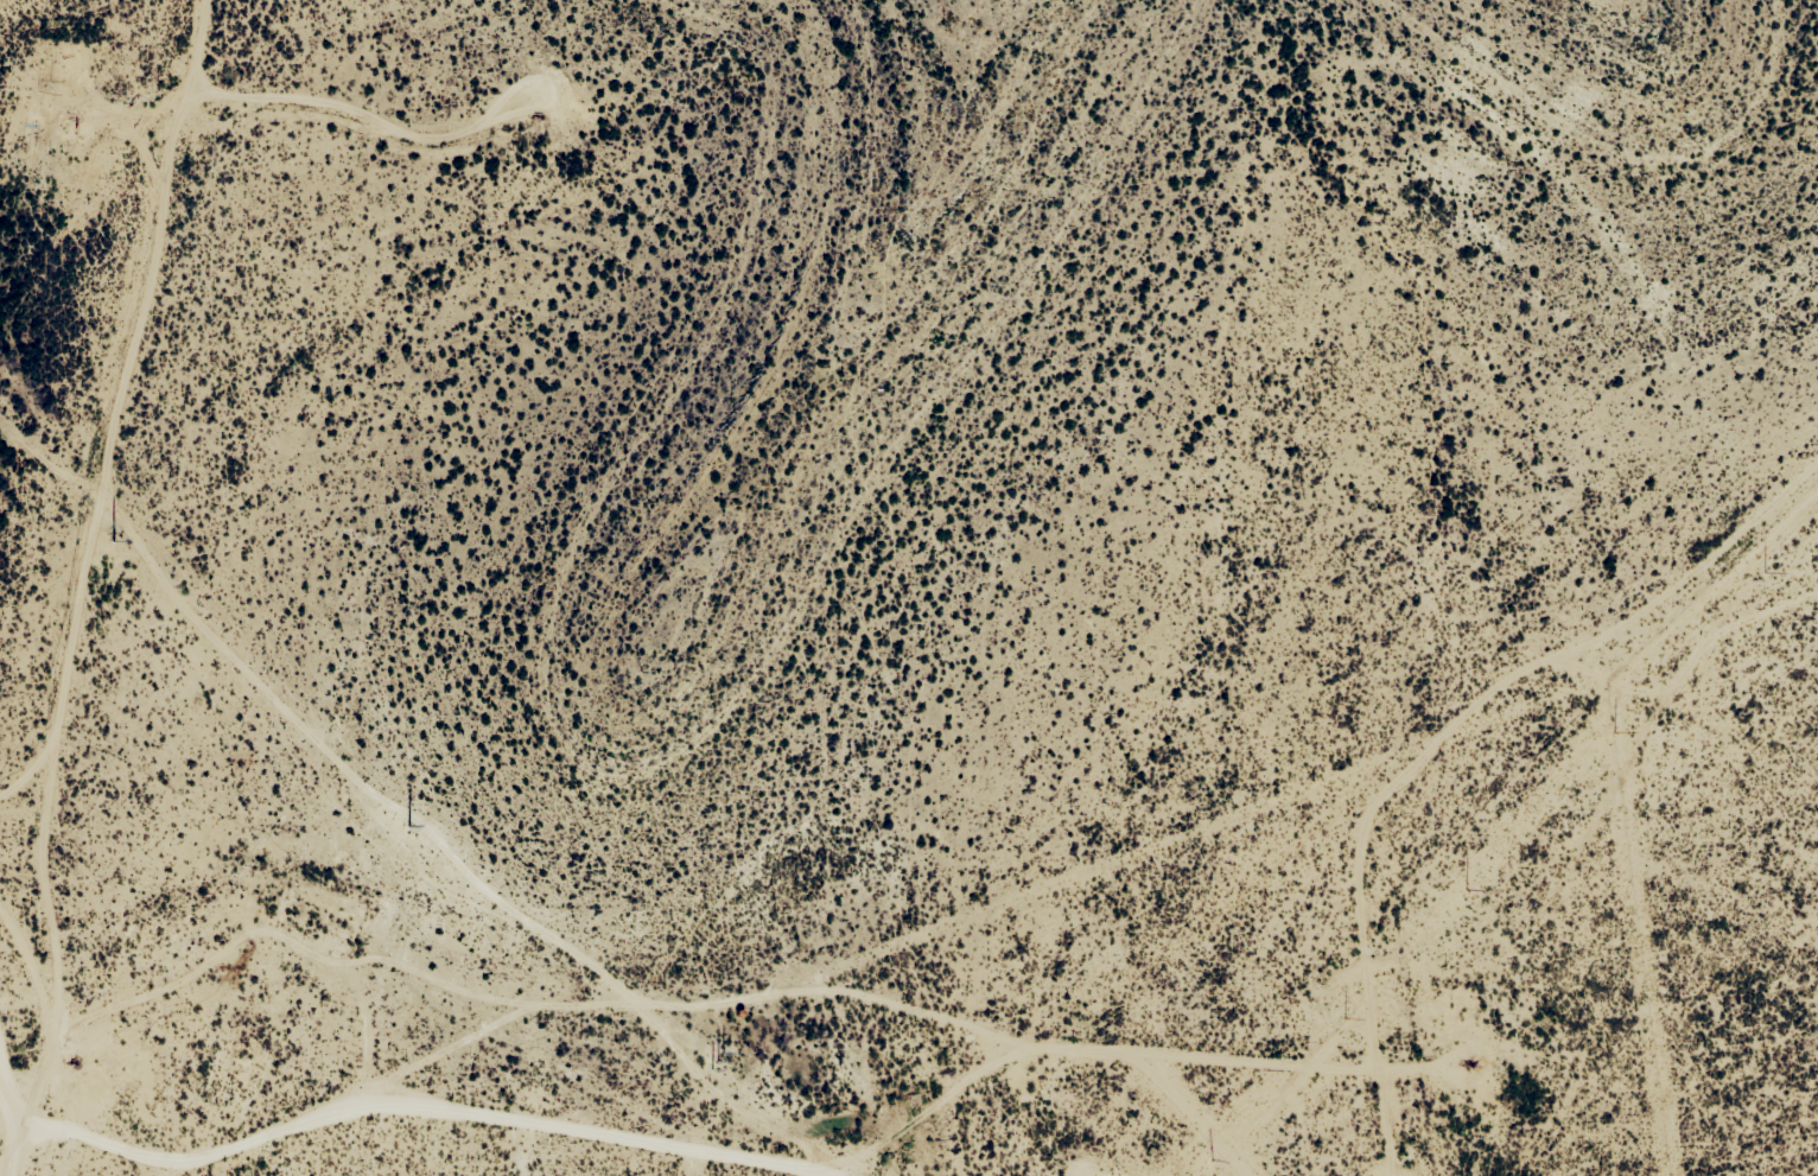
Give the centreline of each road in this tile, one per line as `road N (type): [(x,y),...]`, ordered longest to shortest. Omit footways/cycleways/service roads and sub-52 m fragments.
road 1 (track): [(172,1175),(364,1102),(781,1156),(916,1150),(1028,1055),(1251,1055),(1374,1079)]
road 2 (track): [(195,0),(187,40),(140,122),(170,223),(152,341),(116,406),(88,519),(52,943),(30,1067),(26,1175)]

